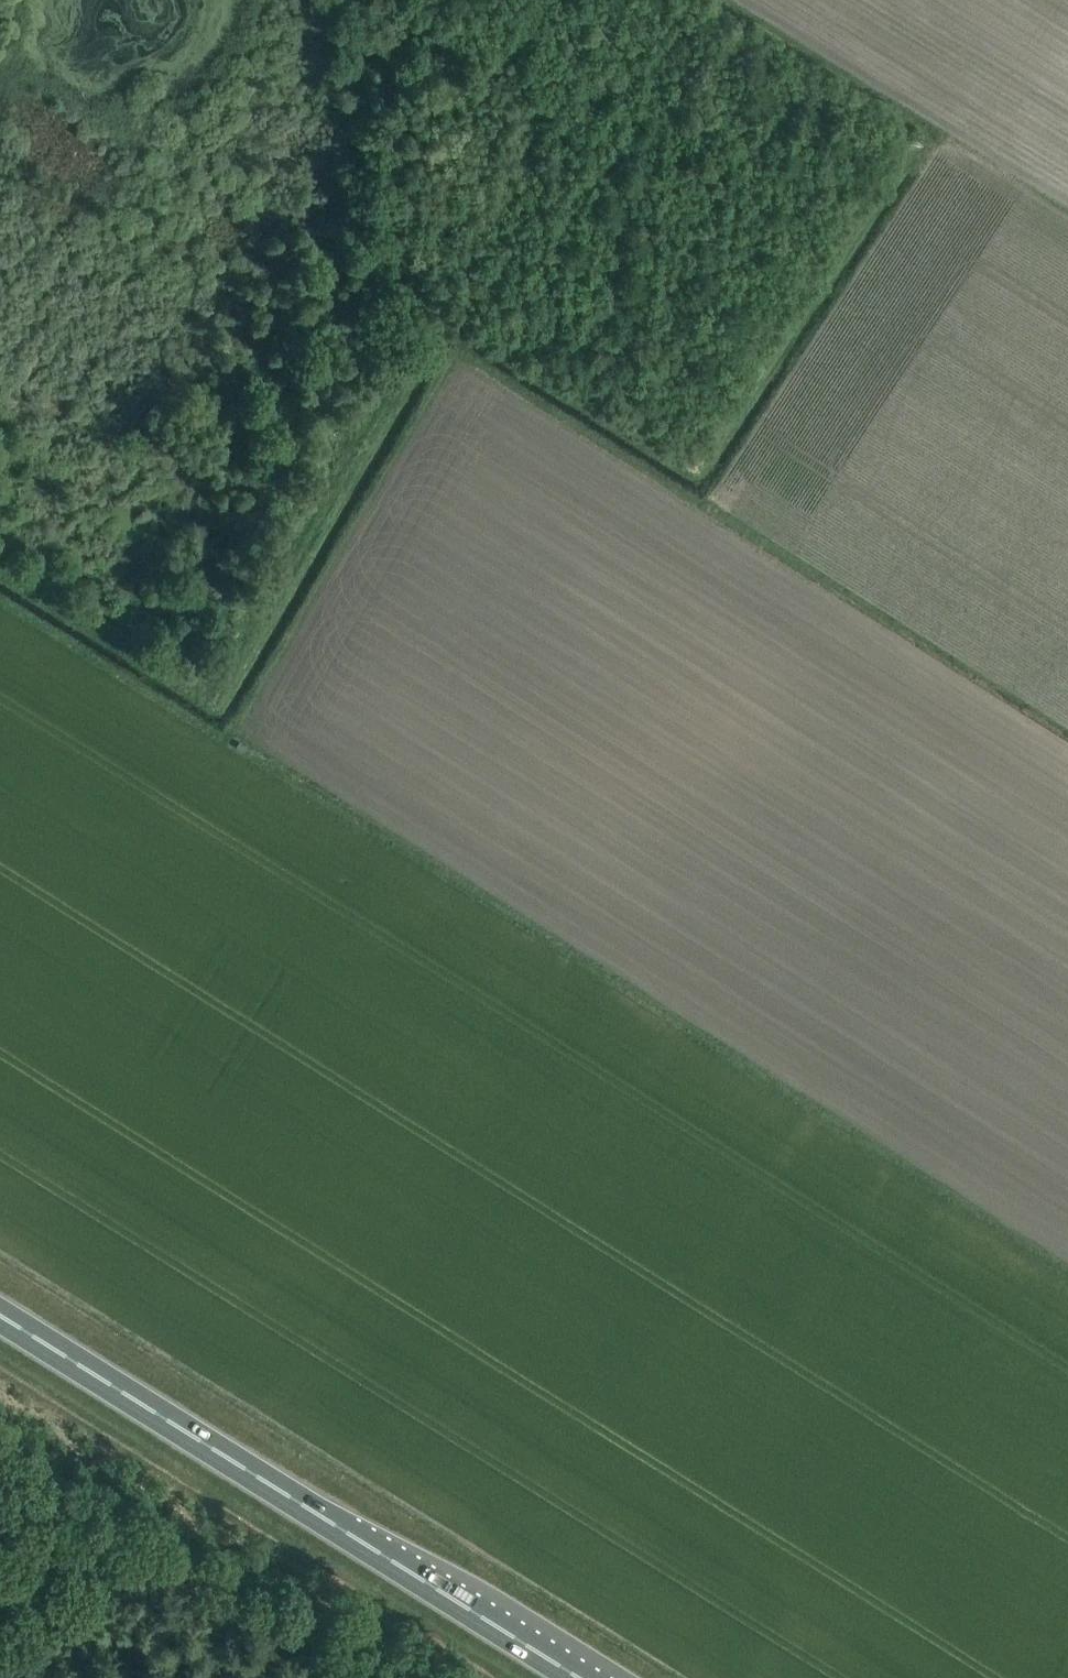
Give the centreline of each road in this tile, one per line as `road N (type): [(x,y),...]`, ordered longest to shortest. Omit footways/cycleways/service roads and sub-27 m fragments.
road 1 (trunk): [(579,1677),(0,1315)]

